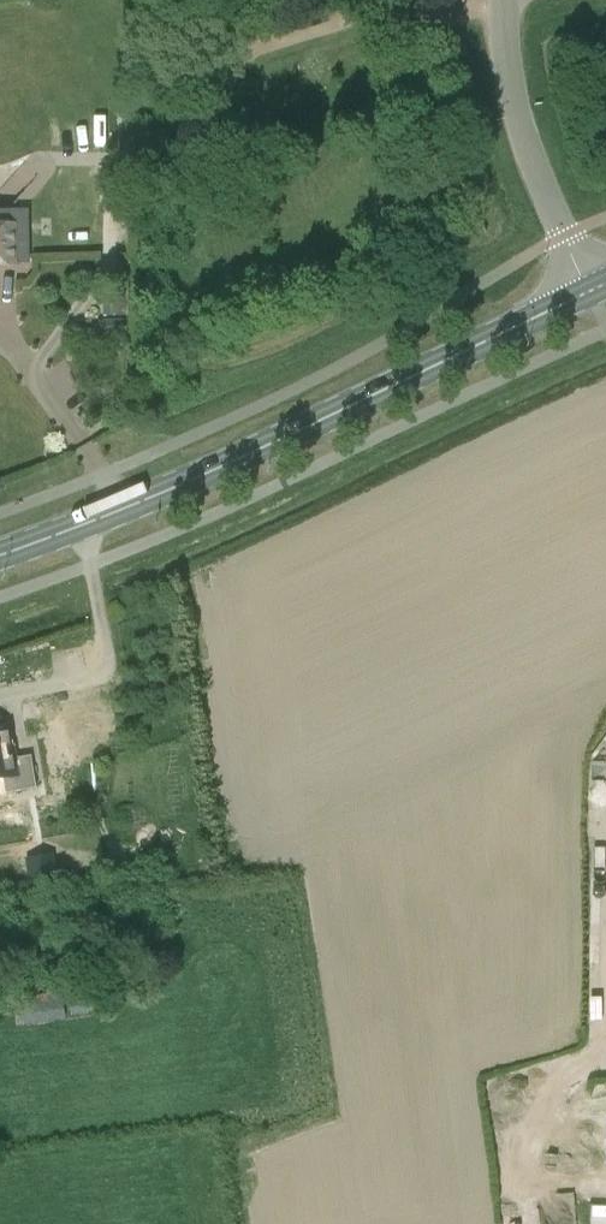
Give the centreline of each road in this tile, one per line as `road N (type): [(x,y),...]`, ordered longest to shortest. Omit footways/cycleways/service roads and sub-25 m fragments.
road 1 (secondary): [(0,555),(71,531),(590,288)]
road 2 (unclassified): [(590,288),(530,163),(505,63),(502,0)]

